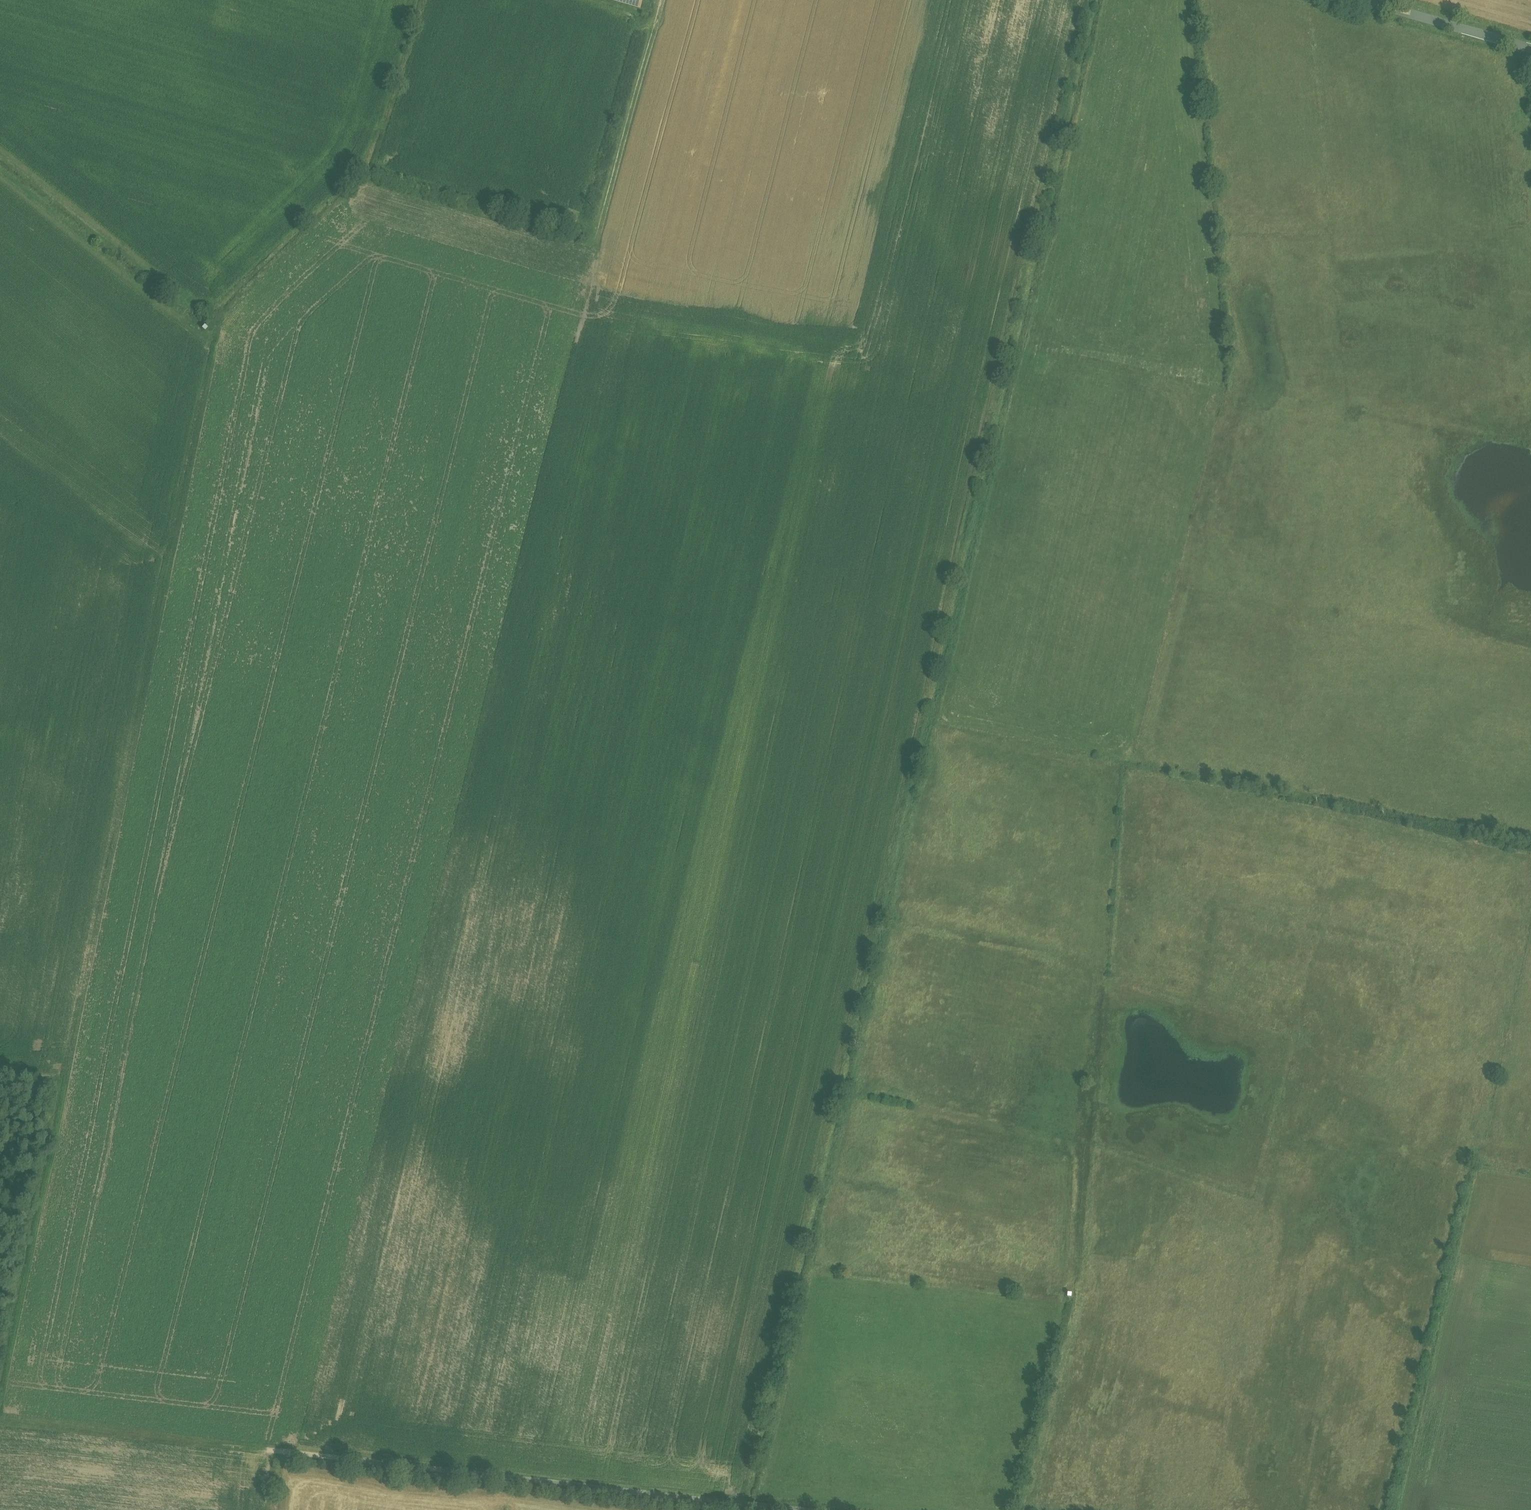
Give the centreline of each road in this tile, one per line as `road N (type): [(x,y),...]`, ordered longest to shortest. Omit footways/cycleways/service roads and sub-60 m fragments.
road 1 (track): [(1045,1509),(1099,1297),(1123,970)]
road 2 (track): [(820,1509),(279,1452)]
road 3 (tertiary): [(1530,49),(1363,0)]

